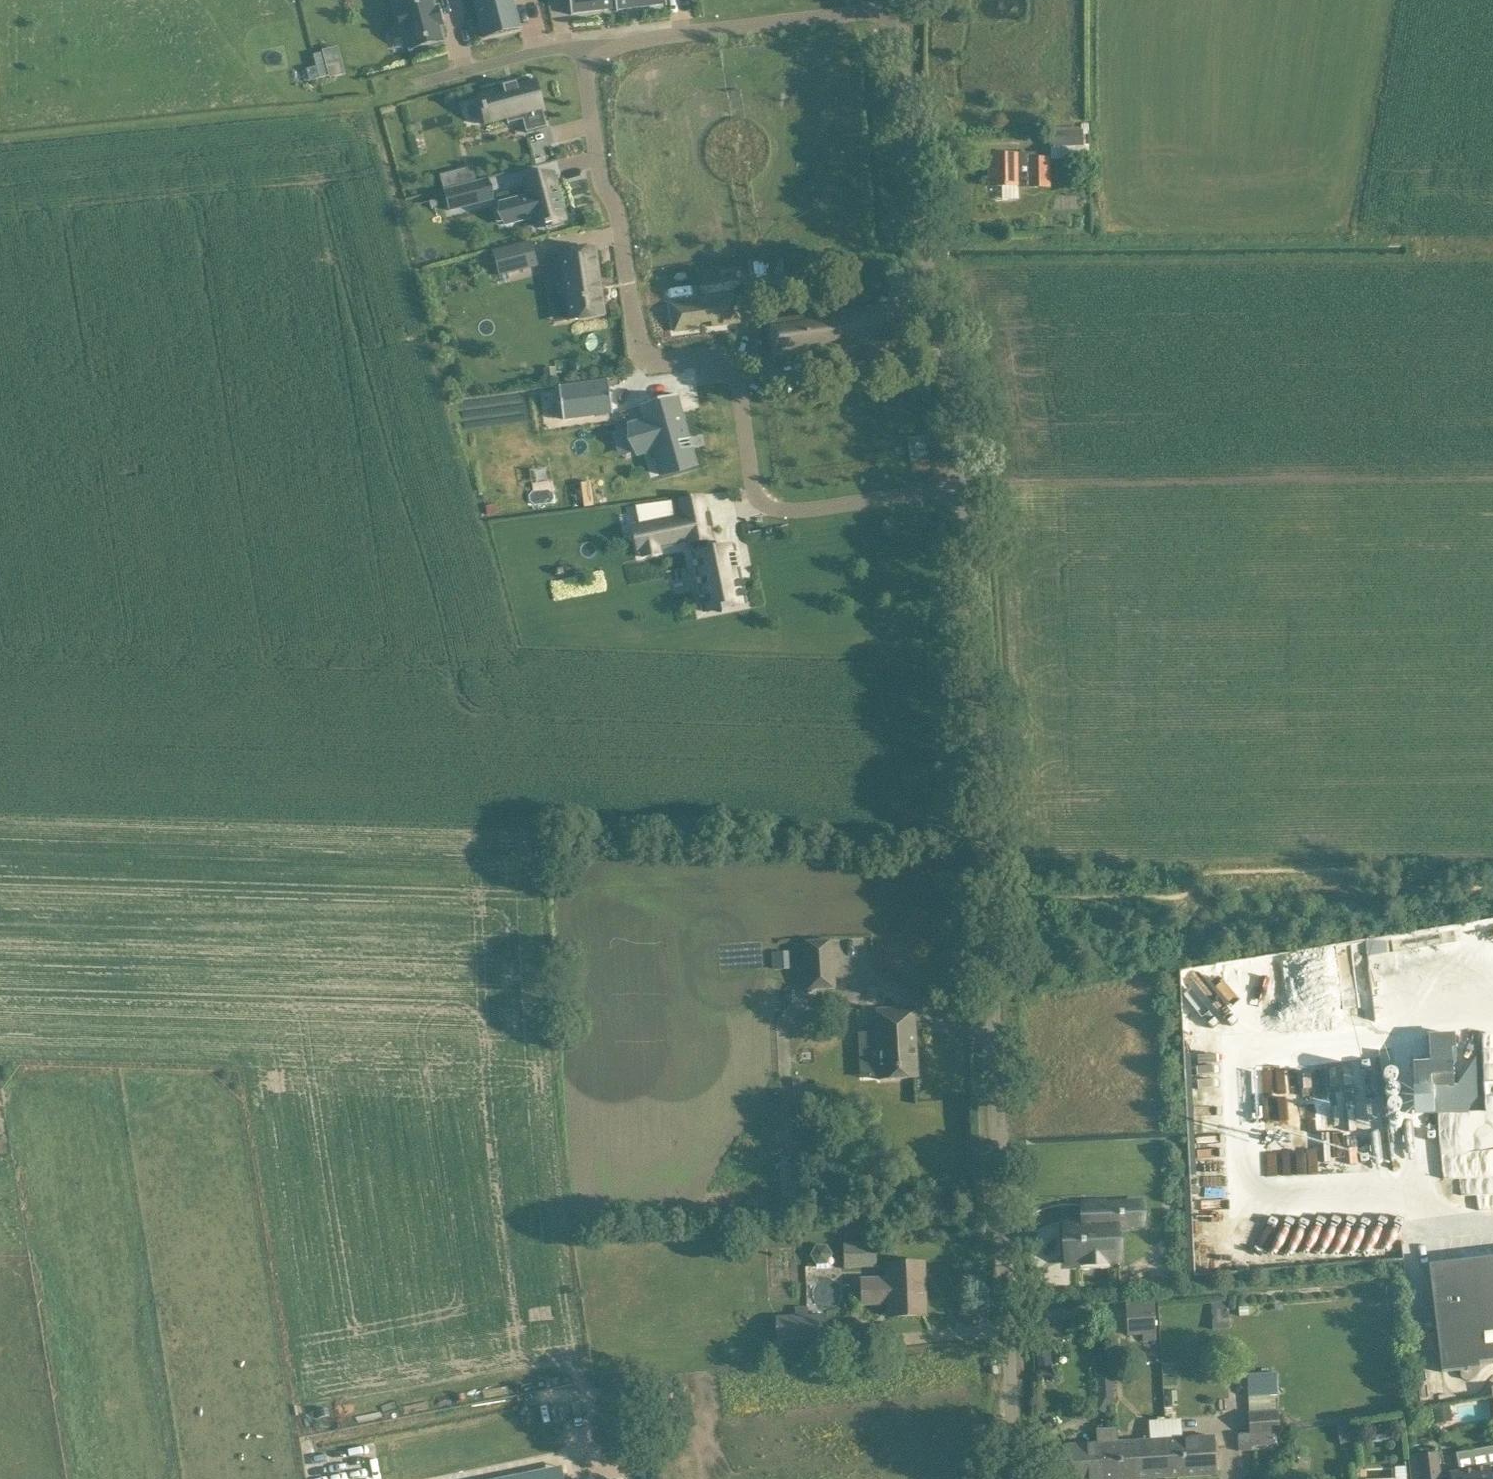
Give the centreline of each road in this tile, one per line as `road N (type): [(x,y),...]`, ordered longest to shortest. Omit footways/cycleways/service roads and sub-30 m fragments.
road 1 (unclassified): [(1020,1478),(971,488)]
road 2 (residential): [(971,488),(773,508),(755,498),(732,363),(702,355),(644,361),(619,208),(600,181),(583,47)]
road 3 (unclassified): [(971,488),(958,376),(904,145),(906,12)]
road 4 (residential): [(906,12),(583,47)]
road 5 (residential): [(583,47),(422,85)]

